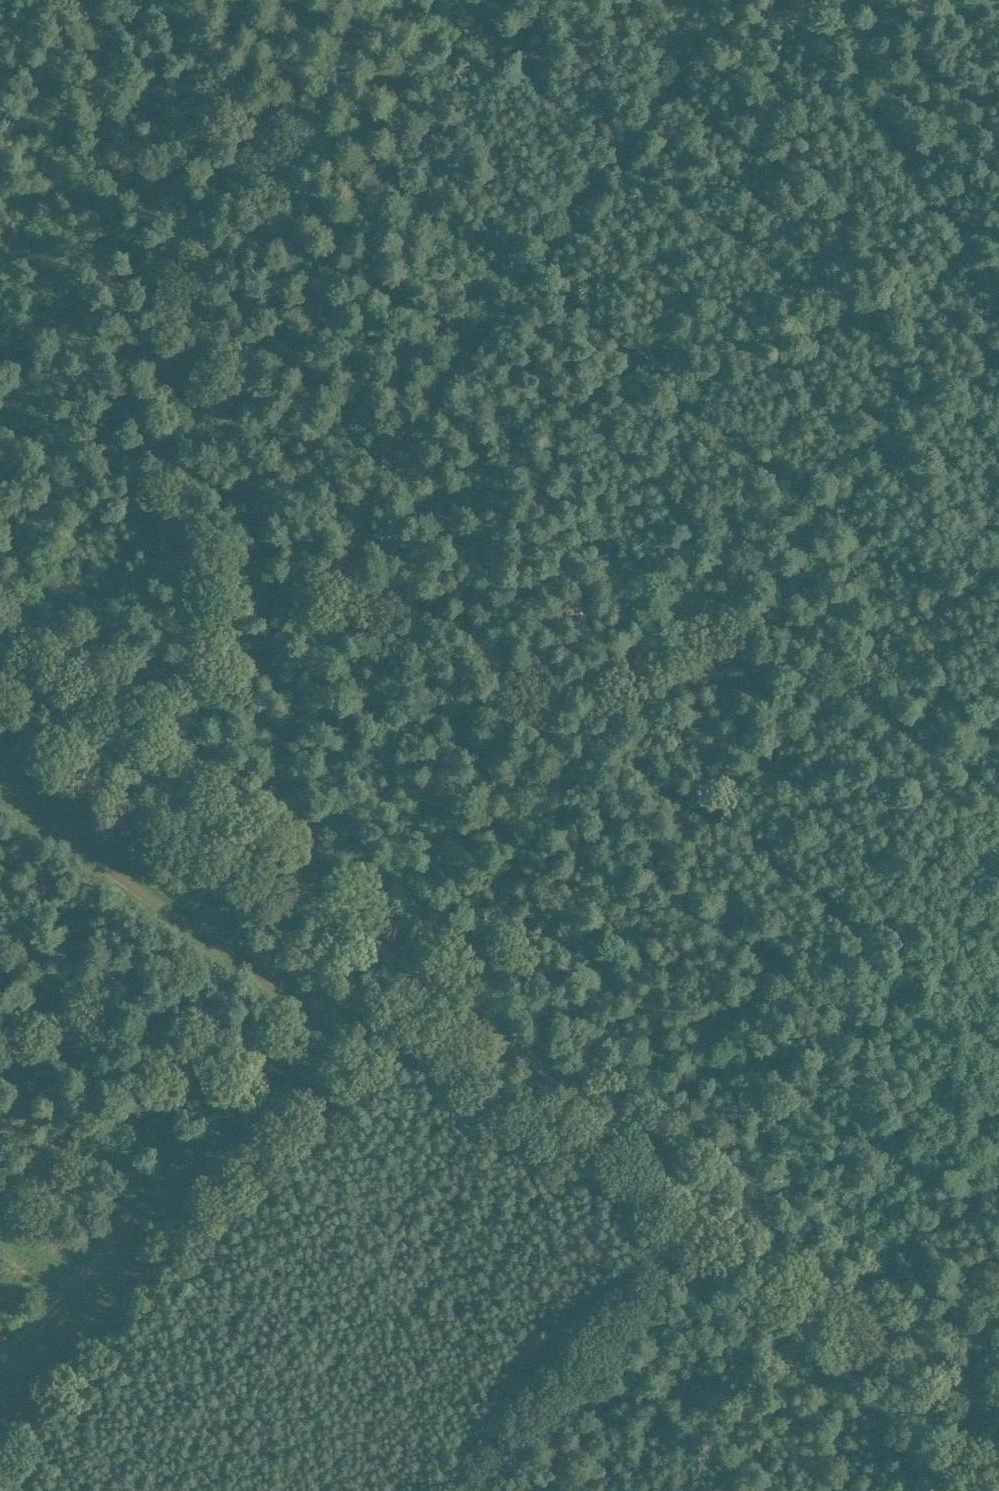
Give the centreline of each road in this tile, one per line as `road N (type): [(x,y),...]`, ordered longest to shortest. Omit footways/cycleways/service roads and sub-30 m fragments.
road 1 (track): [(0,656),(998,1404)]
road 2 (track): [(173,0),(380,440),(340,542),(157,745),(159,757)]
road 3 (track): [(325,564),(520,691),(590,681),(724,595),(840,689),(998,558)]
road 4 (track): [(380,440),(728,0)]
road 5 (track): [(724,595),(852,478),(870,439),(922,390),(998,343)]

